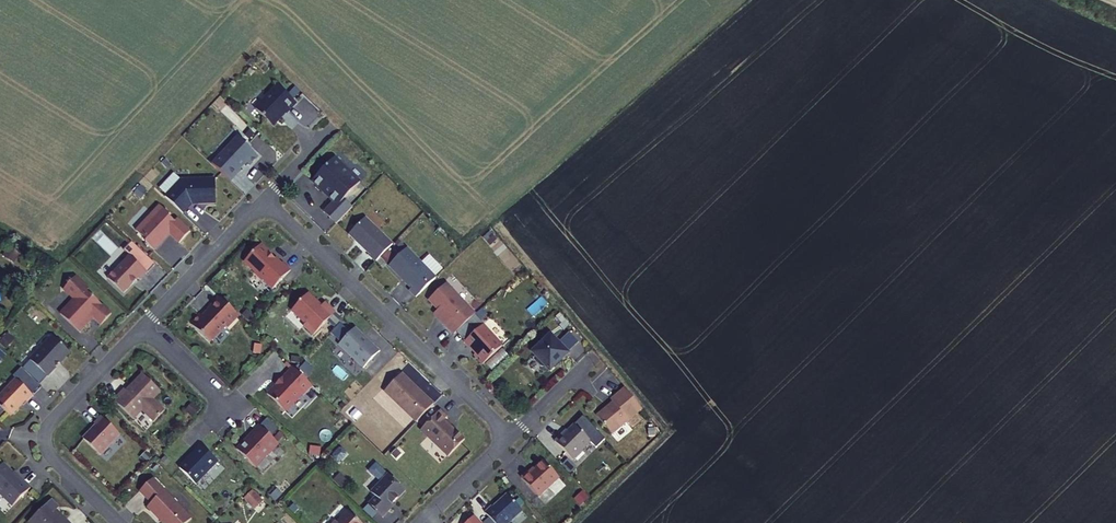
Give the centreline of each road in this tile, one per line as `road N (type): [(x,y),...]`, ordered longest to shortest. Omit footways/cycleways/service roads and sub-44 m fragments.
road 1 (residential): [(265,202),(507,438)]
road 2 (residential): [(143,326),(45,433),(53,460),(118,522)]
road 3 (residential): [(265,202),(143,326)]
road 4 (residential): [(507,438),(419,522)]

